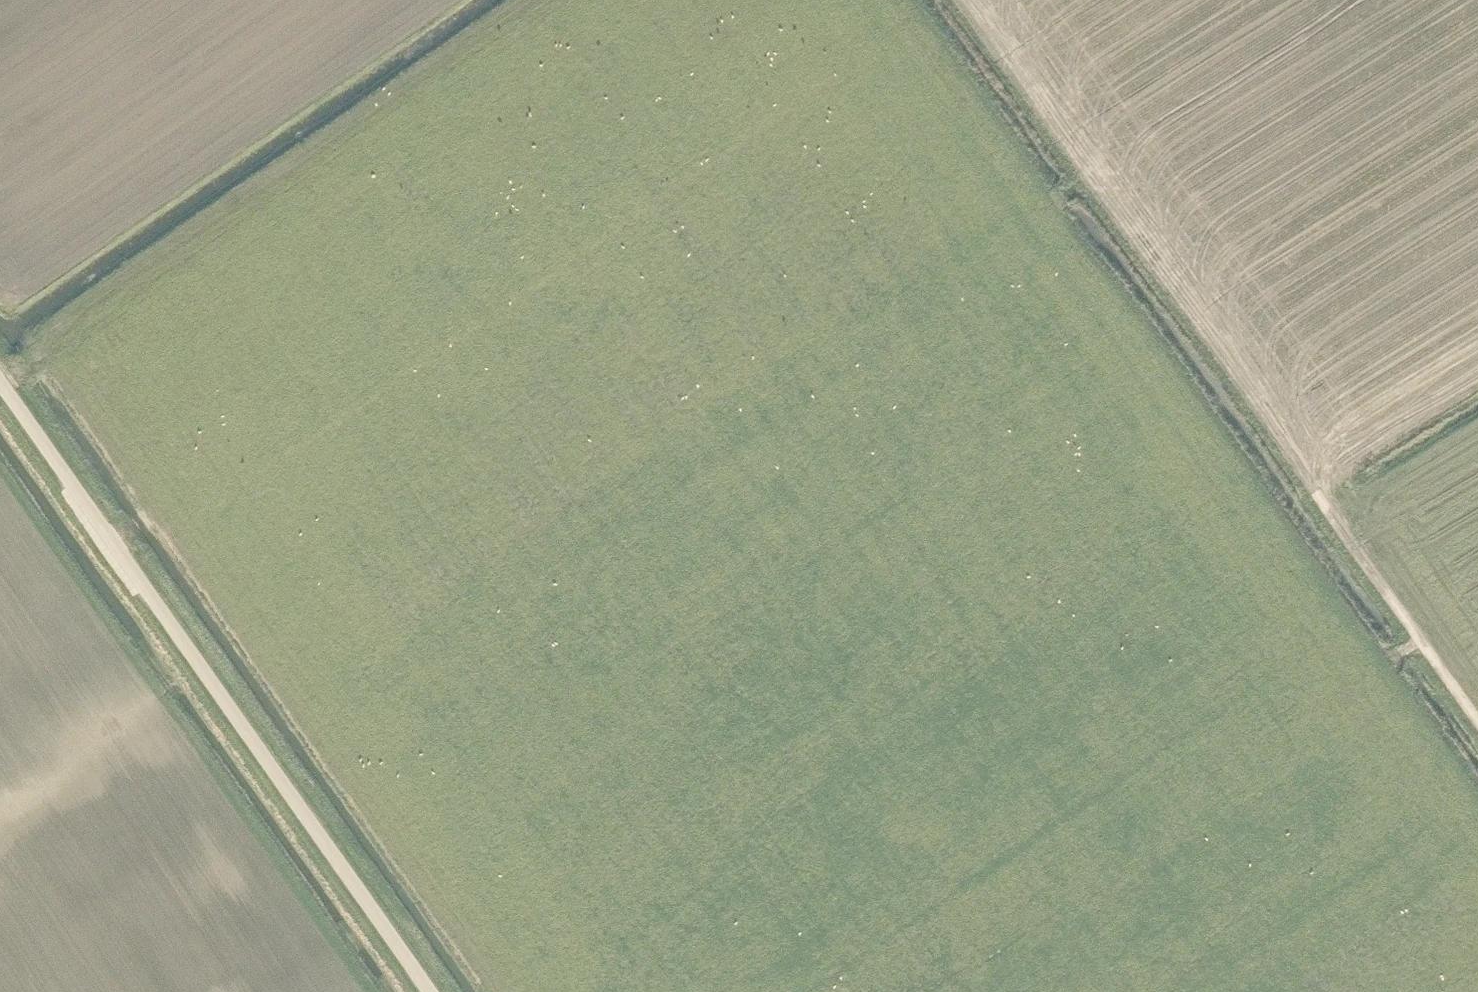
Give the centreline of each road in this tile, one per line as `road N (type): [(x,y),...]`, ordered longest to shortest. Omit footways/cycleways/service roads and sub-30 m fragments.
road 1 (unclassified): [(430,991),(0,381)]

